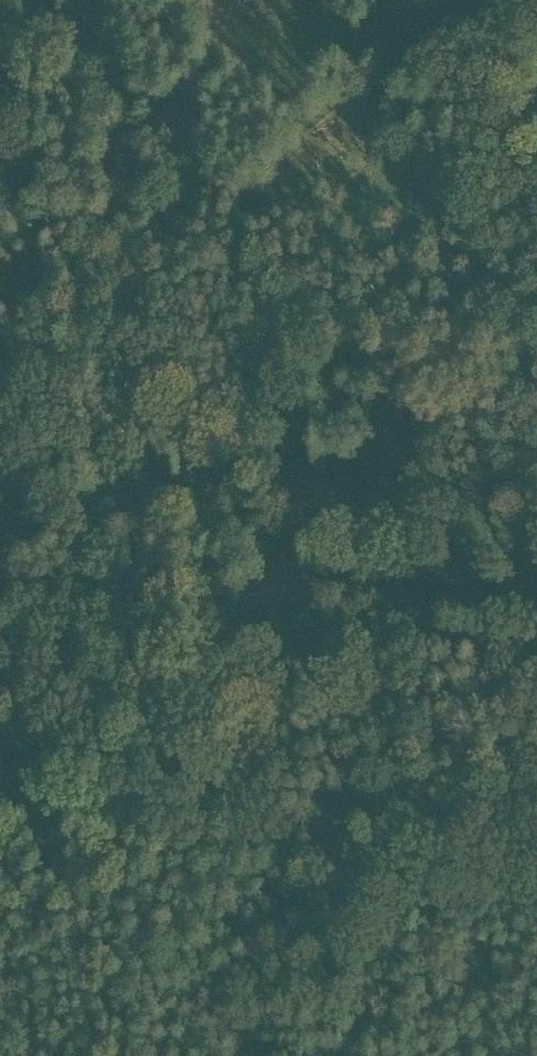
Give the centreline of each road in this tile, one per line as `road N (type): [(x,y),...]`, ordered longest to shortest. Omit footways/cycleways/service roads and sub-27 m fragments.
road 1 (tertiary): [(0,806),(135,663),(225,595),(536,609)]
road 2 (track): [(225,595),(432,456),(536,353)]
road 3 (track): [(0,511),(135,663)]

